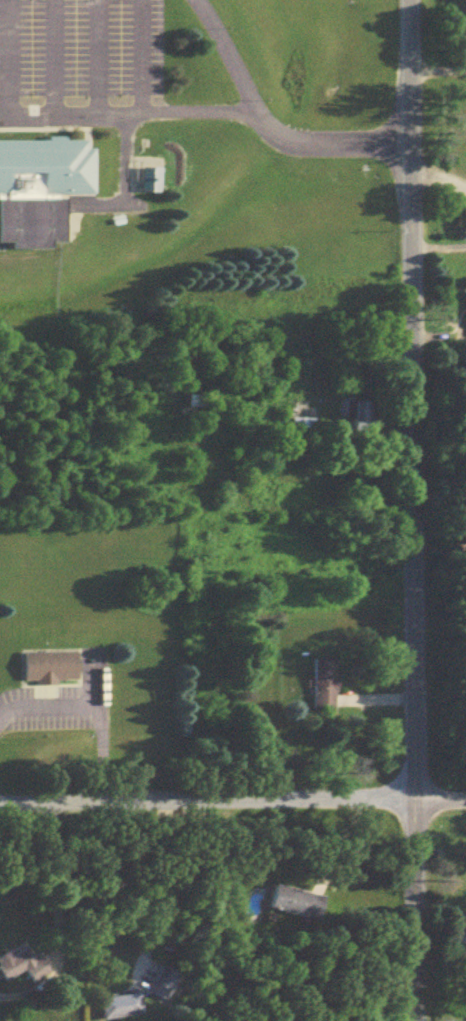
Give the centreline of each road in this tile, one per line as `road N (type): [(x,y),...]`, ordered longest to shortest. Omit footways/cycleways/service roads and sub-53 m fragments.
road 1 (residential): [(417,1020),(412,0)]
road 2 (residential): [(0,806),(415,805)]

